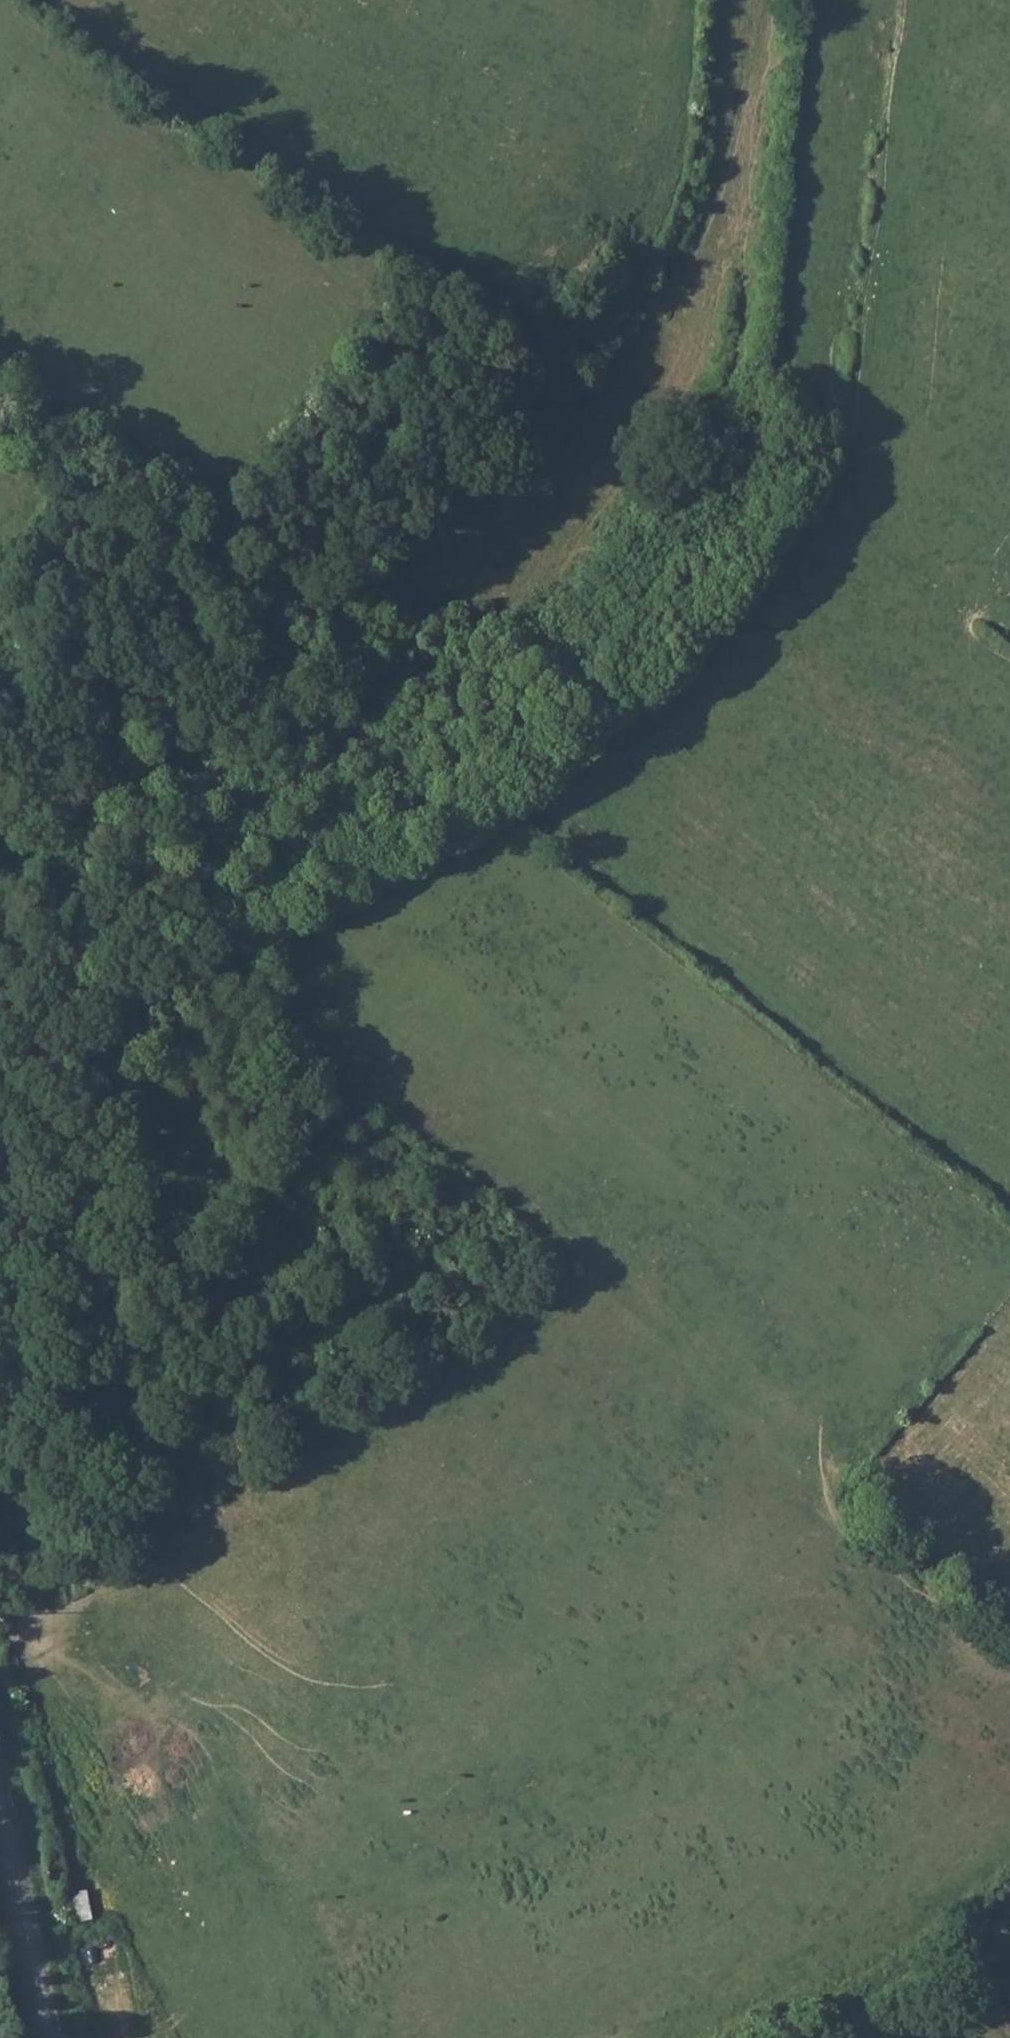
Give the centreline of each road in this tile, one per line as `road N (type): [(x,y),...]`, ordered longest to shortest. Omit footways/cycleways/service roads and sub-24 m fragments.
road 1 (track): [(795,2037),(951,1950),(1009,1902)]
road 2 (tertiary): [(0,1812),(48,2037)]

